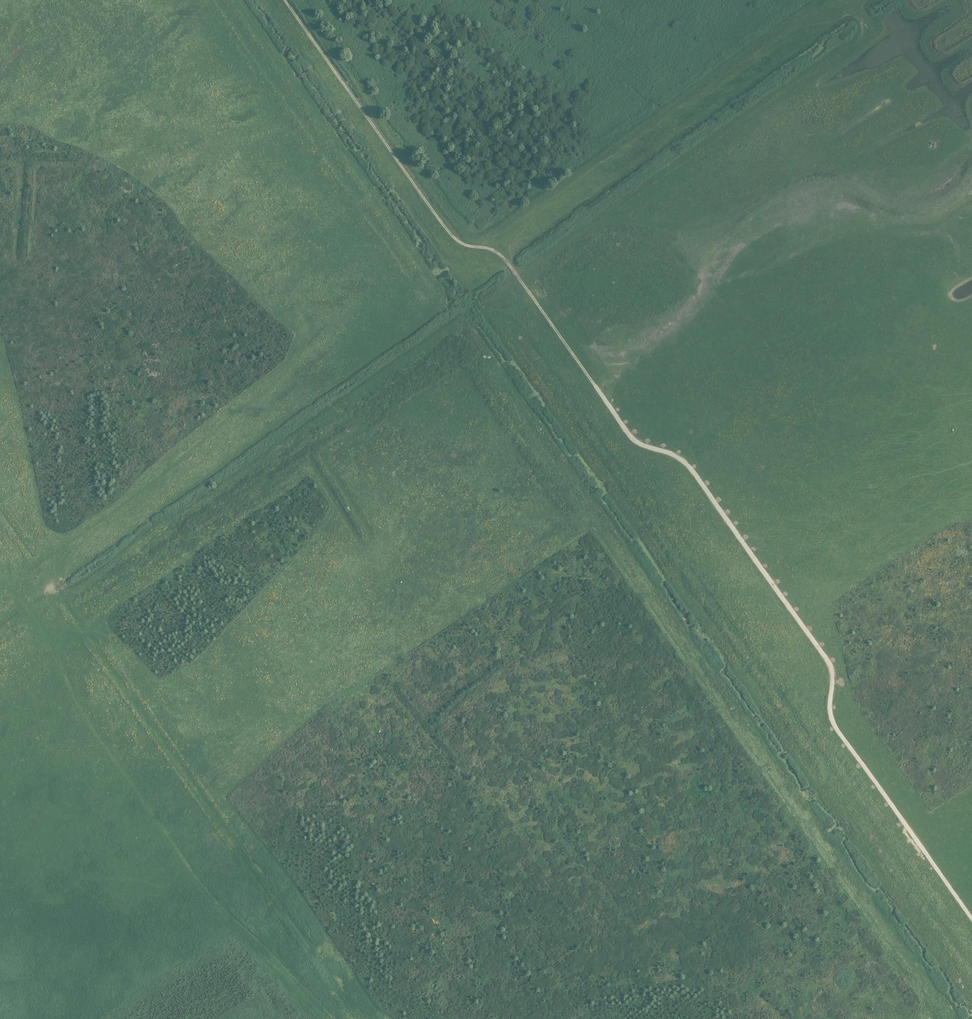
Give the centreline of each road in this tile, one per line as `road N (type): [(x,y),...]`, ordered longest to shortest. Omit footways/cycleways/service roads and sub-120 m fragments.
road 1 (track): [(971,917),(837,727),(829,701),(834,675),(817,639),(687,463),(630,433),(506,262),(444,227),(286,0)]

